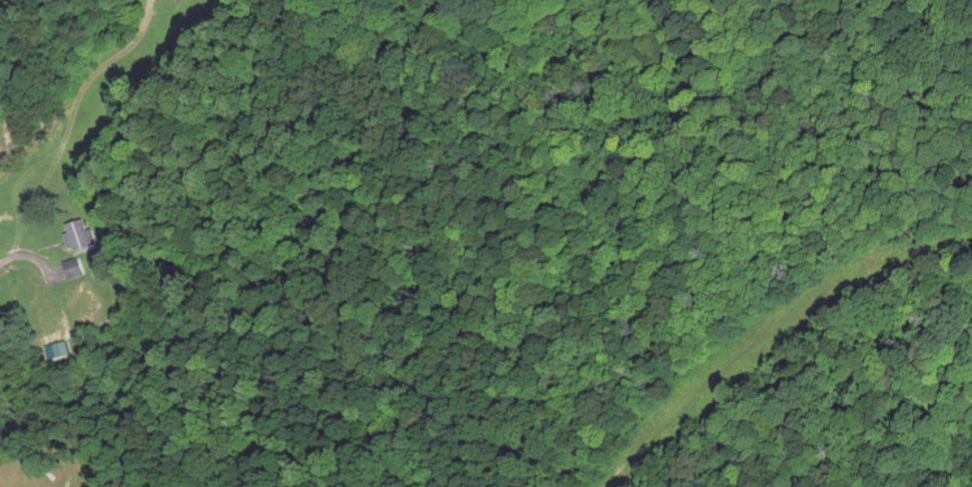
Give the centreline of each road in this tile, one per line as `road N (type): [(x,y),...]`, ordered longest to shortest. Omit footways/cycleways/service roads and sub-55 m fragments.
road 1 (residential): [(797,0),(761,58),(591,119),(227,224),(118,285),(26,403),(0,415)]
road 2 (residential): [(135,486),(623,252)]
road 3 (residential): [(0,240),(314,40)]

